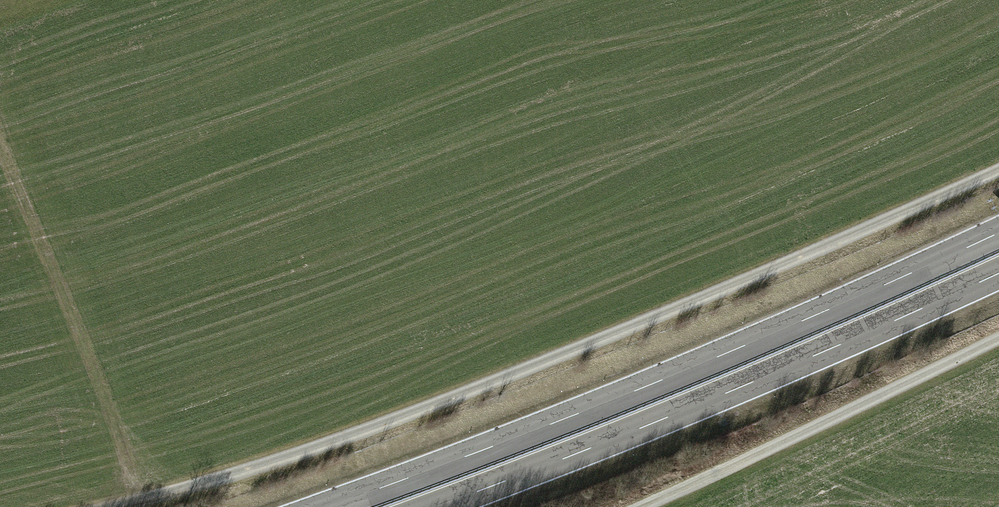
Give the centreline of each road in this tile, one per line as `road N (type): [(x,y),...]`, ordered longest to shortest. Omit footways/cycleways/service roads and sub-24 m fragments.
road 1 (track): [(998,169),(423,408),(111,506)]
road 2 (trunk): [(998,233),(647,386),(328,506)]
road 3 (trunk): [(435,506),(741,387),(998,274)]
road 4 (track): [(639,506),(998,338)]
road 5 (track): [(0,145),(144,499)]

